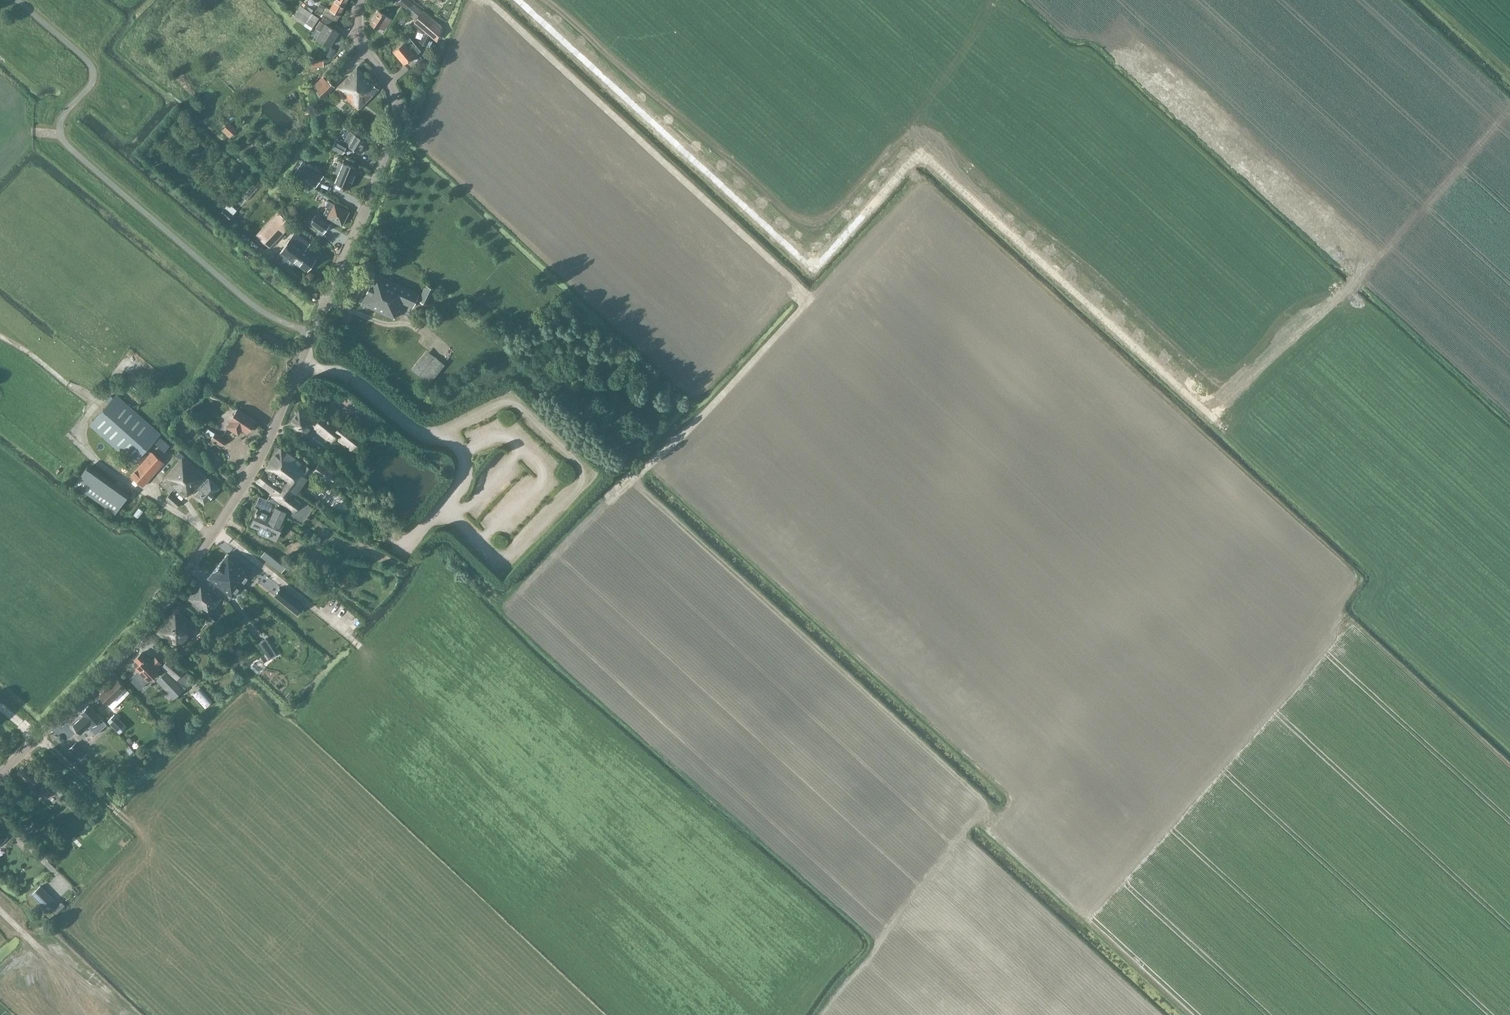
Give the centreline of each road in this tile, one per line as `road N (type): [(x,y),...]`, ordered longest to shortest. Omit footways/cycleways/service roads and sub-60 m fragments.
road 1 (tertiary): [(0,770),(155,617),(270,438),(395,137),(400,104),(372,43),(371,0)]
road 2 (track): [(494,624),(808,296),(483,0)]
road 3 (track): [(1372,263),(1348,294),(1206,414),(925,154),(913,155),(996,0)]
road 4 (track): [(913,155),(817,261),(794,250),(522,0)]

